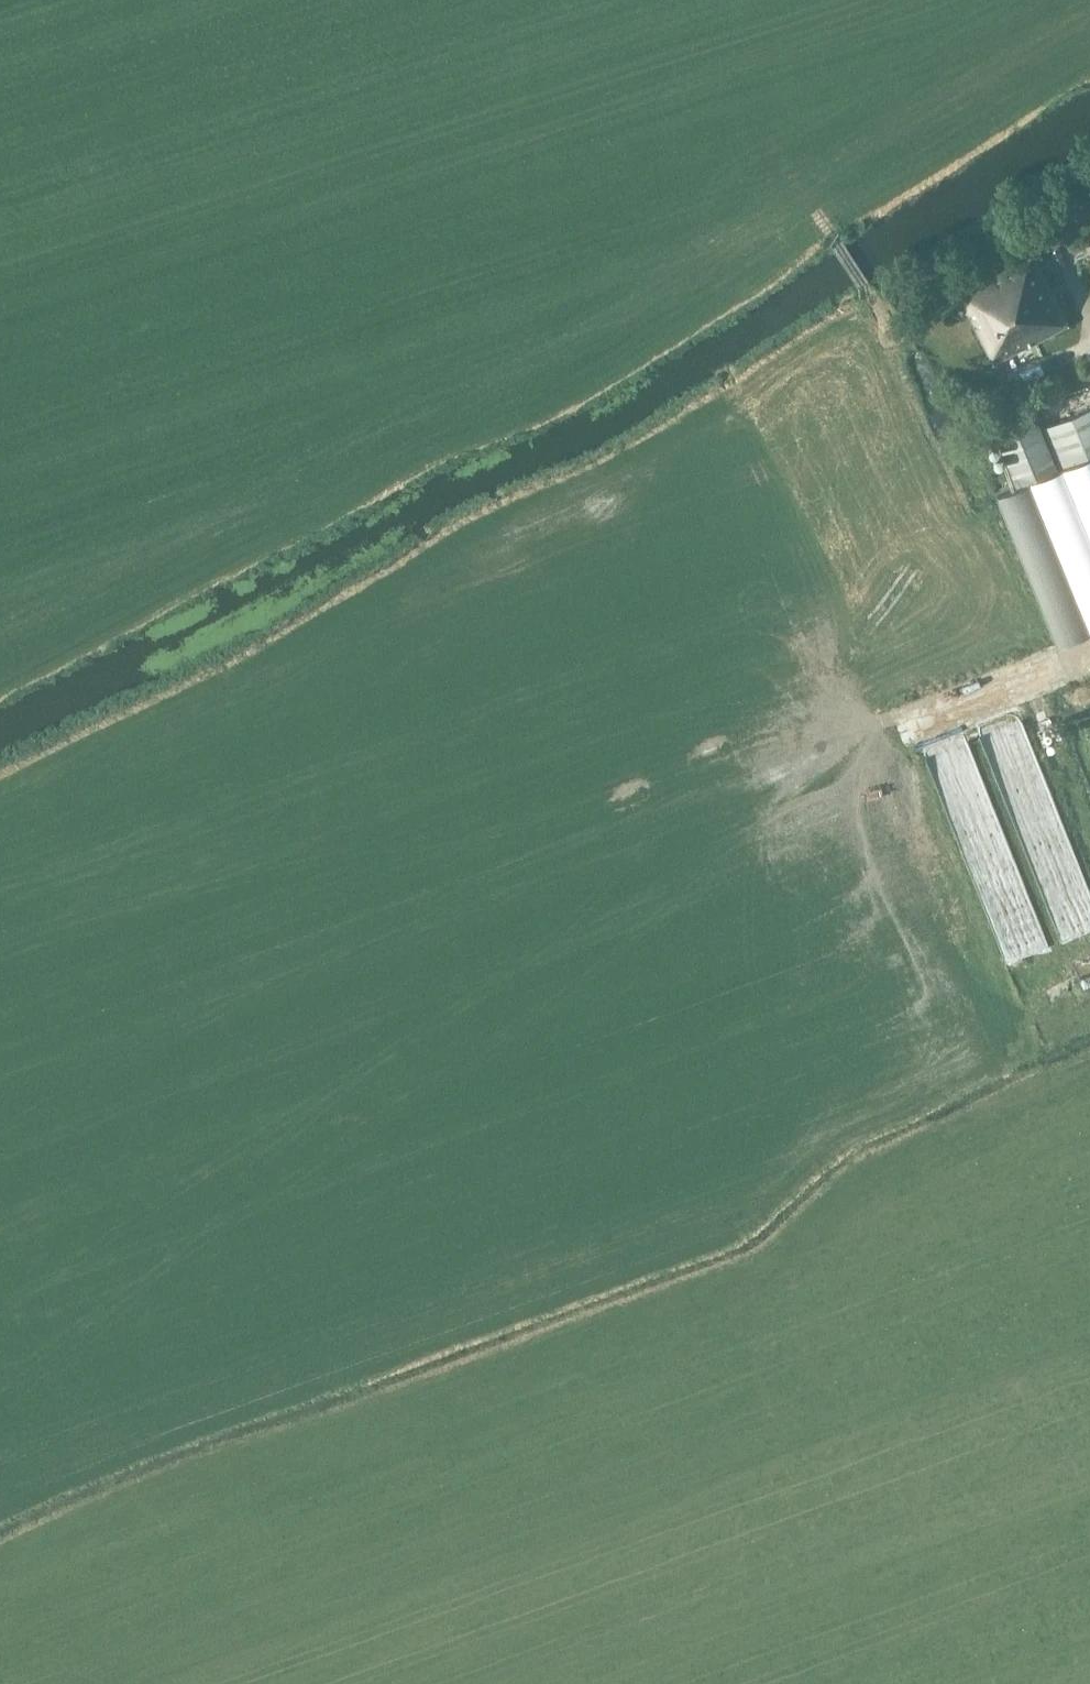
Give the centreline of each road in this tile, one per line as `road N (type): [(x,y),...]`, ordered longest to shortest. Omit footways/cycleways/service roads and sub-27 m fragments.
road 1 (track): [(818,210),(795,170),(0,602)]
road 2 (track): [(818,210),(871,296),(967,507),(986,498)]
road 3 (track): [(795,170),(1074,0)]
road 4 (track): [(898,729),(1089,653)]

